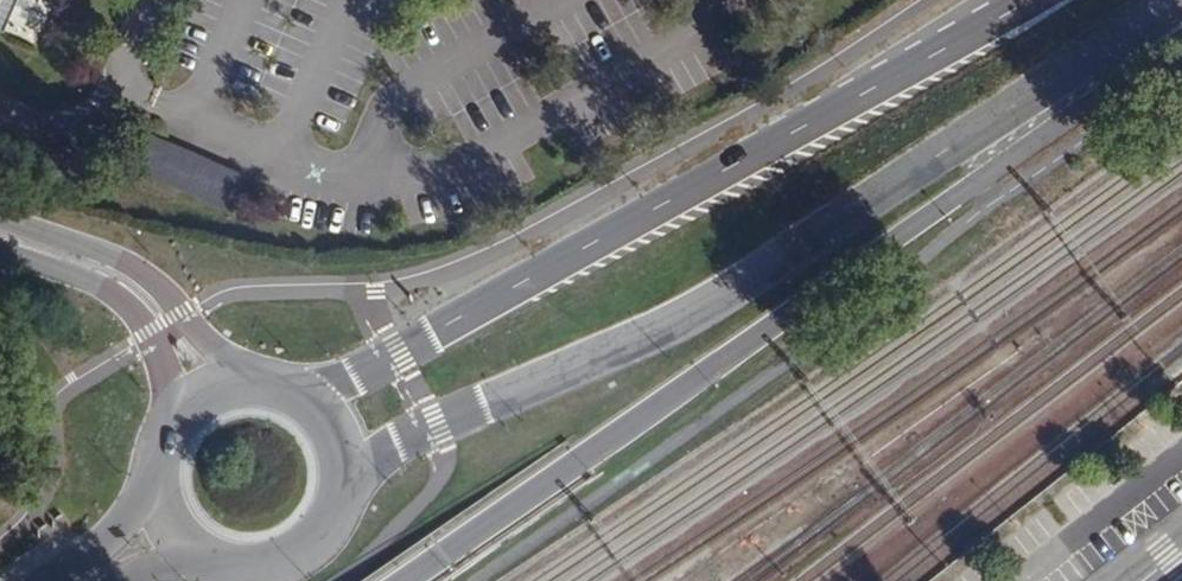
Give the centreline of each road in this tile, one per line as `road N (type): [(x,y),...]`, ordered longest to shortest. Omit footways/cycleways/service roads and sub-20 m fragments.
road 1 (primary): [(343,488),(428,430),(722,297),(1171,0)]
road 2 (primary): [(411,580),(1181,39)]
road 3 (primary): [(1021,0),(311,404)]
road 4 (primary): [(254,381),(145,273),(0,216)]
road 5 (primary): [(0,252),(106,284),(135,311),(164,361),(176,418)]
road 6 (primary): [(207,558),(235,567),(293,558),(334,517),(343,488)]
road 7 (primary): [(156,479),(103,543),(56,580)]

